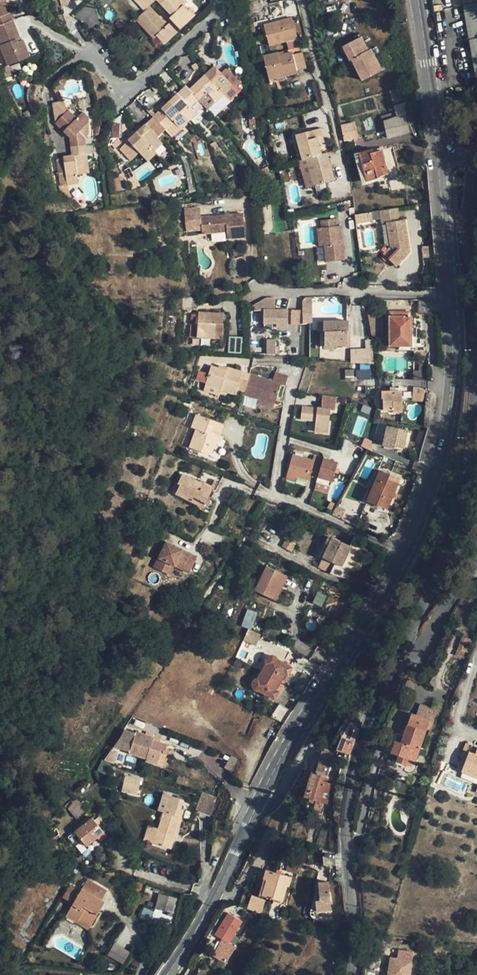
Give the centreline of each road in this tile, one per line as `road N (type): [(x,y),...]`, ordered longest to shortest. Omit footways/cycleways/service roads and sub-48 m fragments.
road 1 (tertiary): [(406,551),(288,740),(204,917),(162,974)]
road 2 (unclassified): [(404,645),(467,487),(476,187)]
road 3 (unclassified): [(352,974),(347,800),(352,764),(404,645)]
road 4 (tertiary): [(451,293),(445,441),(406,551)]
road 5 (residential): [(296,0),(338,145),(342,195)]
road 6 (residential): [(451,293),(251,290)]
road 7 (residential): [(221,0),(214,16),(136,86),(110,79),(95,54)]
road 8 (tertiary): [(418,0),(439,159)]
road 9 (residential): [(406,551),(272,496)]
road 10 (tertiary): [(439,159),(451,293)]
road 11 (residential): [(272,496),(297,364)]
road 12 (residential): [(404,645),(424,649),(476,565)]

